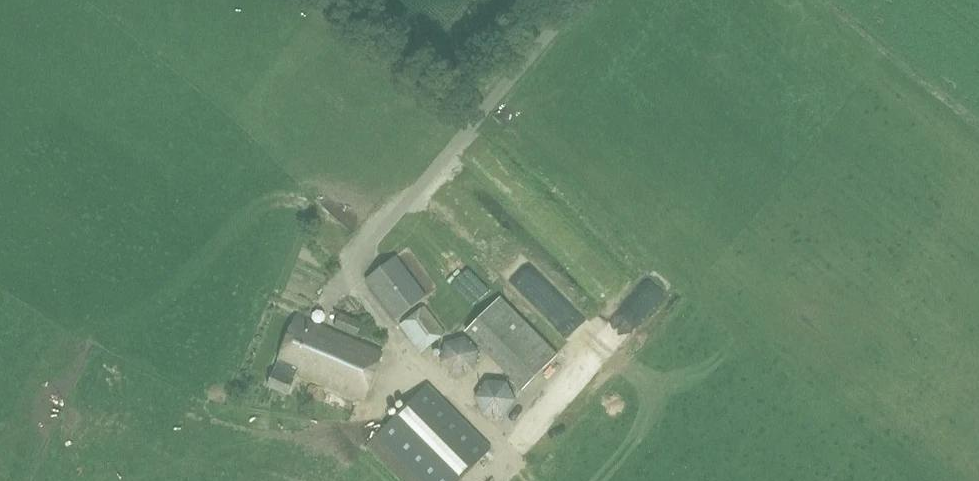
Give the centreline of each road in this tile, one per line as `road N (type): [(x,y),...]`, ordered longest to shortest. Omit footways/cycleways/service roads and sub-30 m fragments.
road 1 (unclassified): [(399,217),(570,0)]

